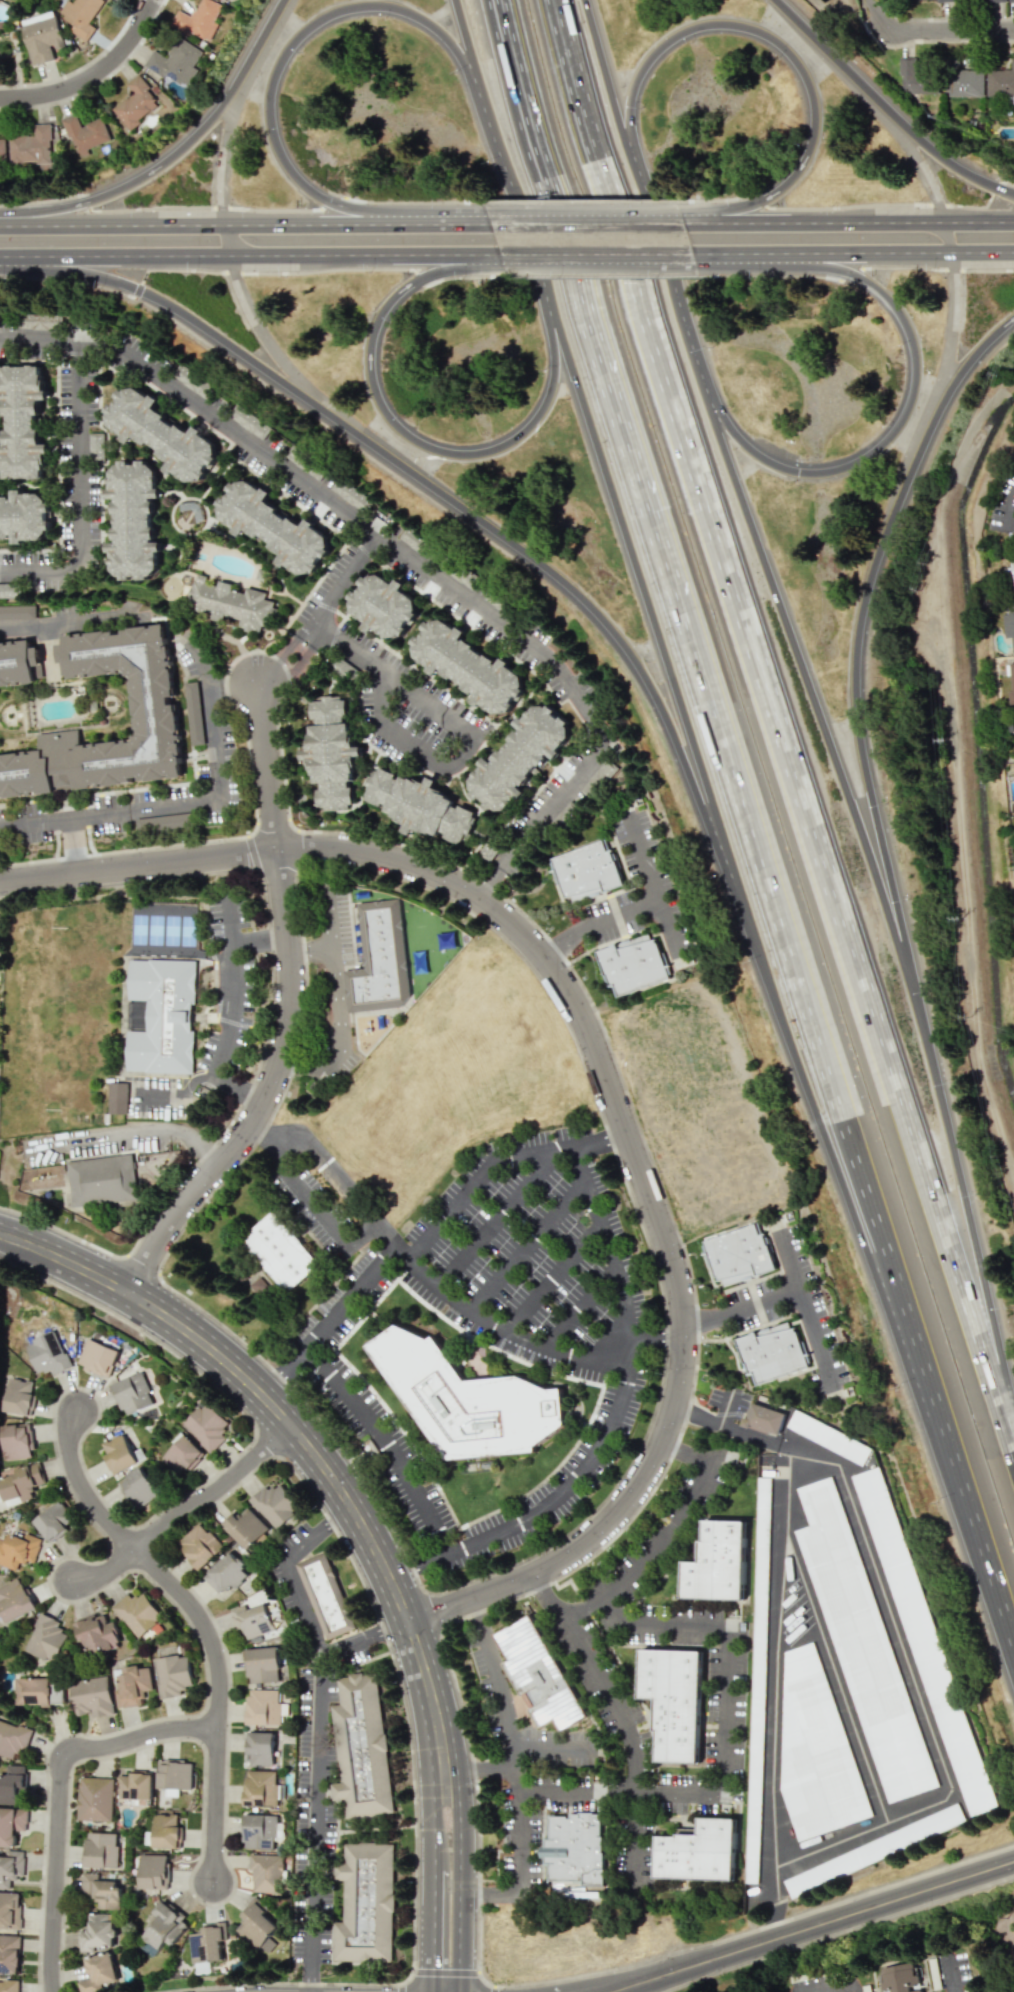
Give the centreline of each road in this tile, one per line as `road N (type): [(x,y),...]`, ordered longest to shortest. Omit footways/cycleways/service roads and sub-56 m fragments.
road 1 (motorway): [(1013,1449),(546,0)]
road 2 (motorway): [(559,342),(793,1047),(985,1553)]
road 3 (motorway): [(0,261),(109,280),(157,298),(575,590),(622,640),(659,699),(793,1047)]
road 4 (residential): [(279,851),(348,849),(413,864),(469,892),(527,941),(580,1015),(681,1295),(674,1406),(622,1505),(582,1544),(535,1573),(409,1620)]
road 5 (motorway): [(667,552),(985,1553)]
road 6 (motorway): [(930,1038),(866,760),(858,688),(864,616),(882,545),(940,407),(987,339),(1013,318)]
road 7 (tertiary): [(0,1233),(173,1318),(240,1369),(312,1445),(393,1579),(421,1658),(446,1787)]
road 8 (motorway): [(930,1038),(708,395)]
road 9 (motorway): [(504,0),(667,552)]
road 10 (motorway): [(403,215),(337,204),(307,188),(284,162),(269,96),(298,35),(358,6),(424,20),(450,43),(493,130)]
road 11 (motorway): [(737,247),(860,278),(889,301),(908,331),(910,403),(892,434),(864,458),(830,470),(794,469),(760,456),(708,395)]
road 12 (residential): [(76,1409),(67,1444),(83,1488),(191,1605),(208,1639),(216,1673),(213,1881)]
road 13 (motorway): [(559,342),(559,377),(546,410),(522,436),(491,451),(455,454),(422,445),(394,423),(375,394),(369,359),(375,324),(393,294),(421,273),(498,251)]
road 14 (residential): [(133,1294),(177,1213),(249,1130),(281,1067),(293,985),(279,851)]
road 15 (motorway): [(633,155),(633,105),(661,47),(721,22),(781,43),(803,67),(814,97),(813,131),(804,165),(779,193),(737,213)]
road 16 (tertiary): [(1013,1862),(608,1991)]
road 17 (residential): [(215,1728),(156,1729),(68,1751),(59,1763),(52,1991)]
road 18 (motorway): [(1013,1412),(930,1038)]
road 19 (motorway): [(281,0),(223,102),(192,138),(115,190),(24,215)]
road 20 (motorway): [(1013,194),(959,163),(774,0)]
road 21 (residential): [(0,884),(279,851)]
road 22 (residential): [(290,1419),(109,1569),(72,1577)]
road 23 (secondary): [(228,254),(498,251)]
road 24 (motorway): [(708,395),(633,155)]
road 25 (primary): [(737,213),(488,217)]
road 26 (primary): [(498,251),(737,247)]
road 27 (secondary): [(0,257),(228,254)]
road 28 (motorway): [(493,130),(559,342)]
road 29 (secondary): [(222,215),(0,215)]
road 30 (primary): [(737,247),(949,248)]
road 31 (tertiary): [(460,1991),(463,1814),(446,1787)]
road 32 (tertiary): [(446,1787),(433,1810),(432,1991)]
road 33 (primary): [(942,218),(737,213)]
road 34 (residential): [(156,0),(125,51),(91,80),(52,96),(0,101)]
road 35 (residential): [(228,254),(258,327),(328,415)]
road 36 (secondary): [(403,215),(222,215)]
road 37 (residential): [(279,851),(259,684)]
road 38 (motorway): [(633,155),(587,0)]
road 39 (residential): [(940,407),(952,323),(949,248)]
road 40 (residential): [(874,0),(897,29),(1013,29)]
road 41 (residential): [(242,69),(219,173),(222,215)]
road 42 (residential): [(942,218),(875,91)]
road 43 (motorway): [(455,0),(493,130)]

